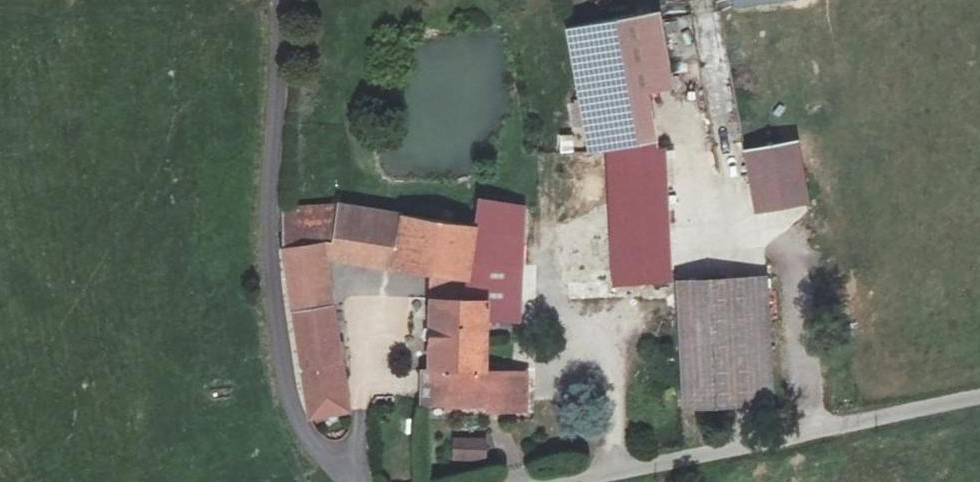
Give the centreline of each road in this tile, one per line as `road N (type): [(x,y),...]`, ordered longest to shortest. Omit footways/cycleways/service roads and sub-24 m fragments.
road 1 (unclassified): [(281,0),(268,248),(284,381),(300,427),(353,481)]
road 2 (unclassified): [(979,400),(559,481)]

